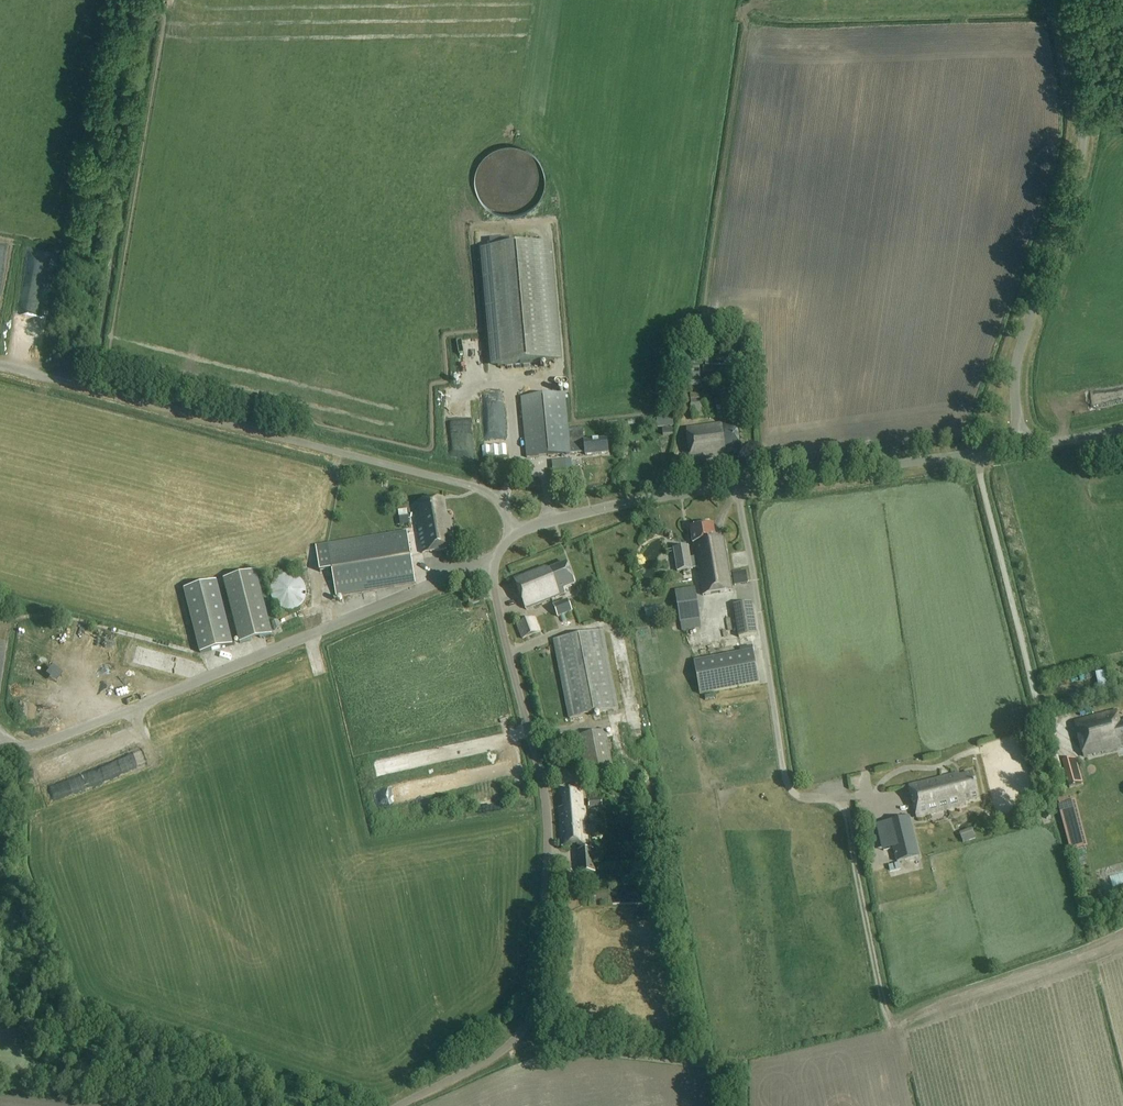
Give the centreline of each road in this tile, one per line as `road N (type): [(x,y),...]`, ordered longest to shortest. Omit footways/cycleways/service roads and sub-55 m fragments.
road 1 (unclassified): [(398,1105),(509,1045),(534,1002),(548,815),(493,579),(508,531)]
road 2 (unclassified): [(508,531),(500,503),(472,487),(0,365)]
road 3 (unclassified): [(1022,446),(647,500),(508,531)]
road 4 (unclassified): [(1022,446),(1016,365),(1084,134),(1067,0)]
road 5 (track): [(842,799),(894,1042),(760,1073)]

